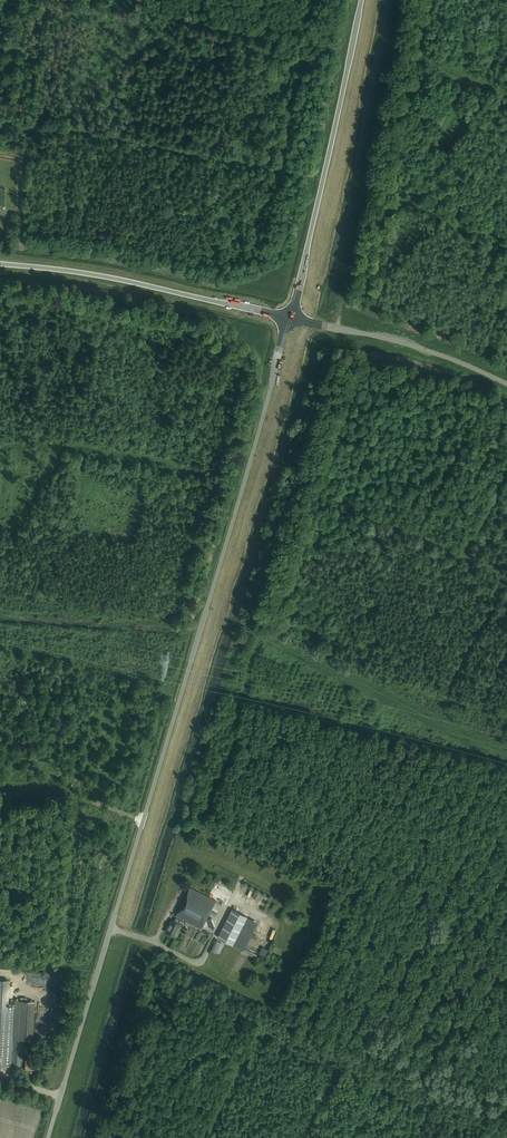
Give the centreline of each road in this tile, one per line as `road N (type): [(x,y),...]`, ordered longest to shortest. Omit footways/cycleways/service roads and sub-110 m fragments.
road 1 (unclassified): [(48,1137),(289,318)]
road 2 (track): [(353,331),(345,401),(285,613),(259,637),(506,763)]
road 3 (track): [(401,0),(337,328)]
road 4 (unclassified): [(289,318),(361,0)]
road 5 (unclassified): [(0,261),(92,269),(289,318)]
road 6 (unclassified): [(289,318),(427,350),(506,384)]
road 7 (track): [(319,489),(506,577)]
road 8 (track): [(89,1137),(148,940)]
road 9 (track): [(111,1125),(157,967),(142,960)]
road 10 (track): [(506,95),(395,47)]

